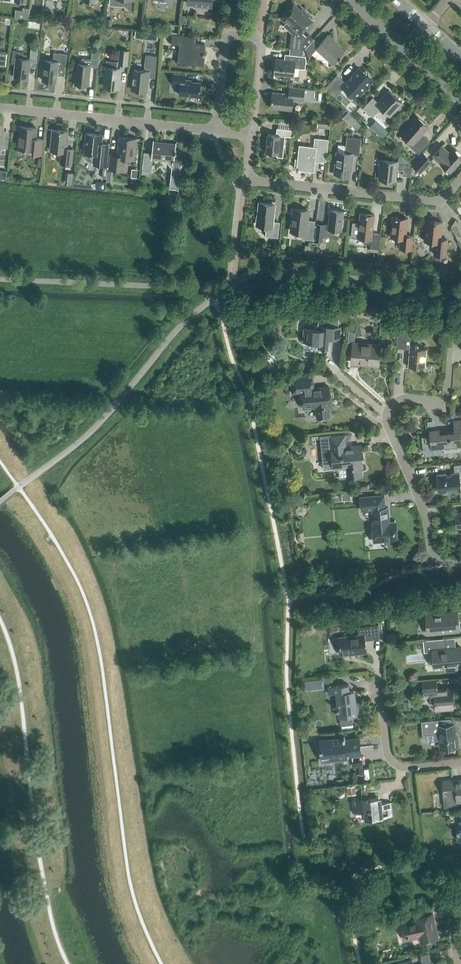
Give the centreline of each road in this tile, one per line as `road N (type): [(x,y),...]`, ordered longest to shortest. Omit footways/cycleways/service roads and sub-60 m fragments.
road 1 (residential): [(451,342),(446,400),(400,400),(386,409),(384,423),(425,510),(434,557),(460,556)]
road 2 (residential): [(252,135),(246,179),(437,200),(460,180)]
road 3 (residential): [(215,131),(0,108)]
road 4 (residential): [(460,760),(393,763),(379,682)]
road 5 (residential): [(460,101),(351,0)]
road 6 (residential): [(261,37),(226,34),(215,131)]

